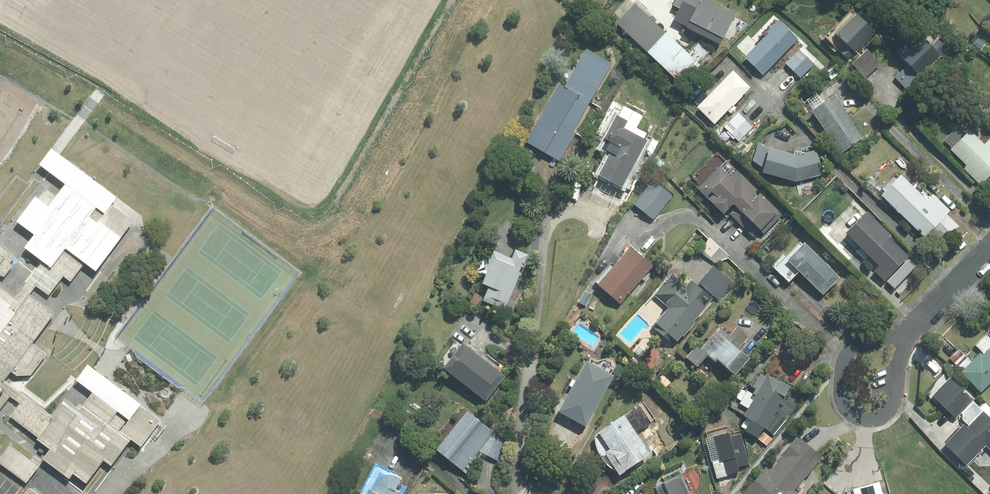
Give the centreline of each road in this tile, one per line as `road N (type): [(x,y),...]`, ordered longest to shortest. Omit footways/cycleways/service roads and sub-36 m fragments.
road 1 (residential): [(905,333),(895,401),(879,420),(844,409),(839,386),(847,356)]

